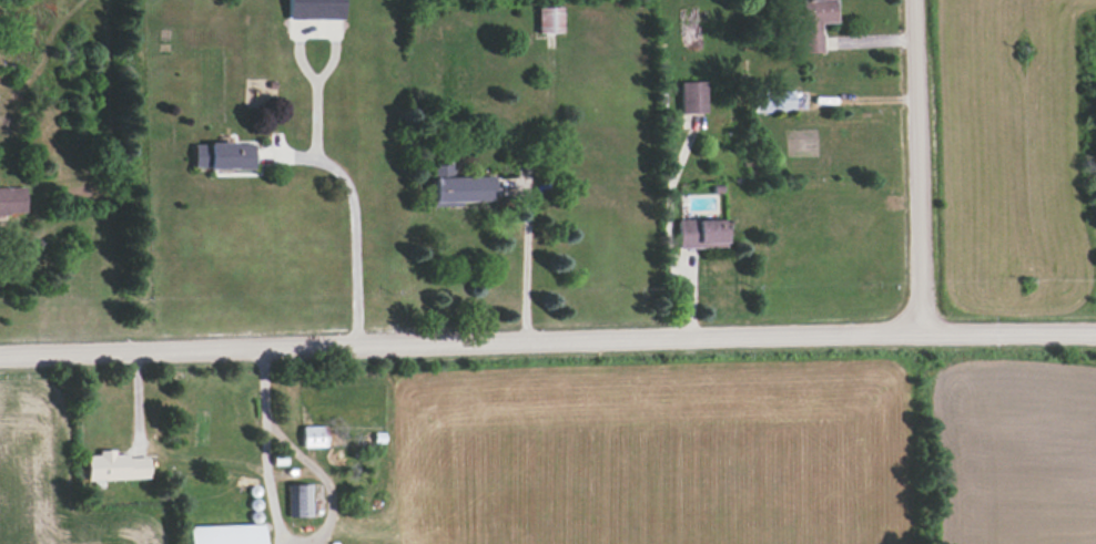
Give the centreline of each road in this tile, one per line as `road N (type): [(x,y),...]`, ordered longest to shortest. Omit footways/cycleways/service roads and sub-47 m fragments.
road 1 (residential): [(1095,335),(0,354)]
road 2 (residential): [(919,333),(911,0)]

